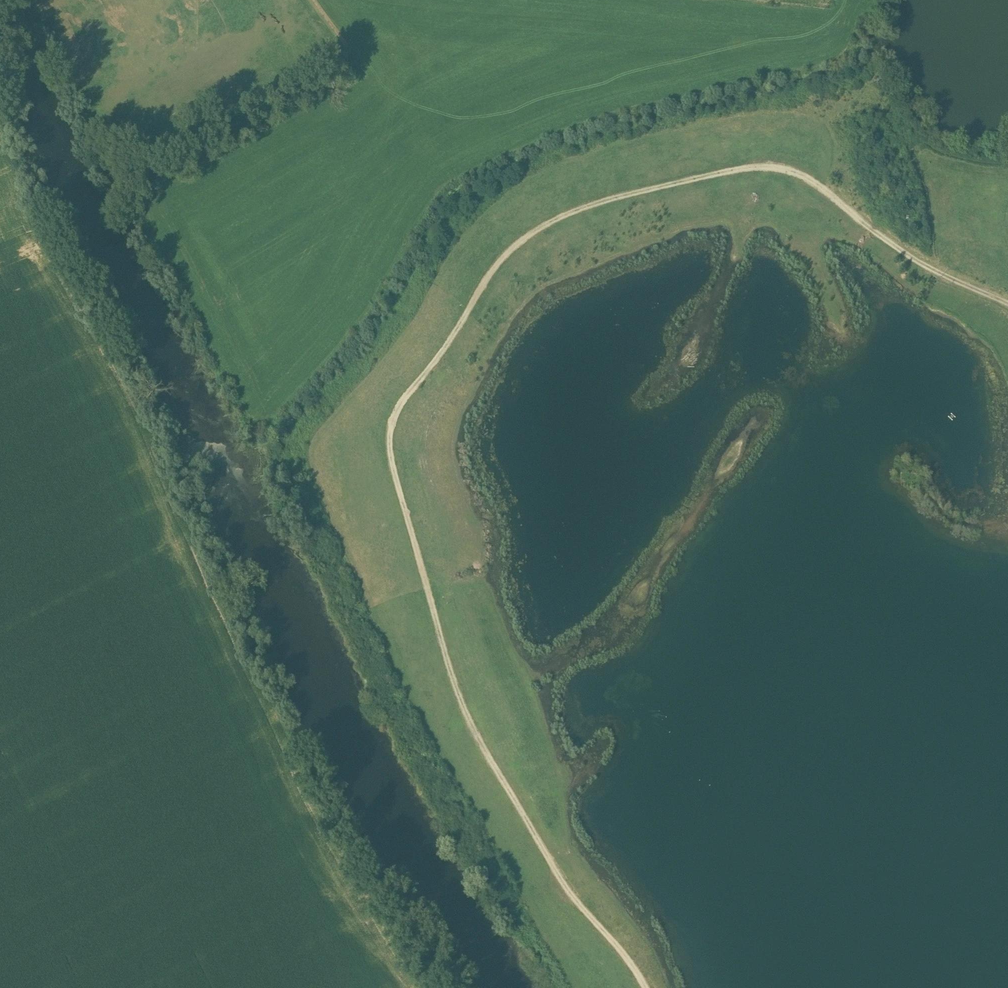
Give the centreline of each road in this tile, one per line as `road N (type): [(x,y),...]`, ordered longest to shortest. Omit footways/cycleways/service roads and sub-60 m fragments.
road 1 (track): [(1007,303),(928,267),(793,172),(758,167),(705,175),(588,206),(527,236),(492,270),(391,421),(391,467),(475,732),(571,896),(647,987)]

